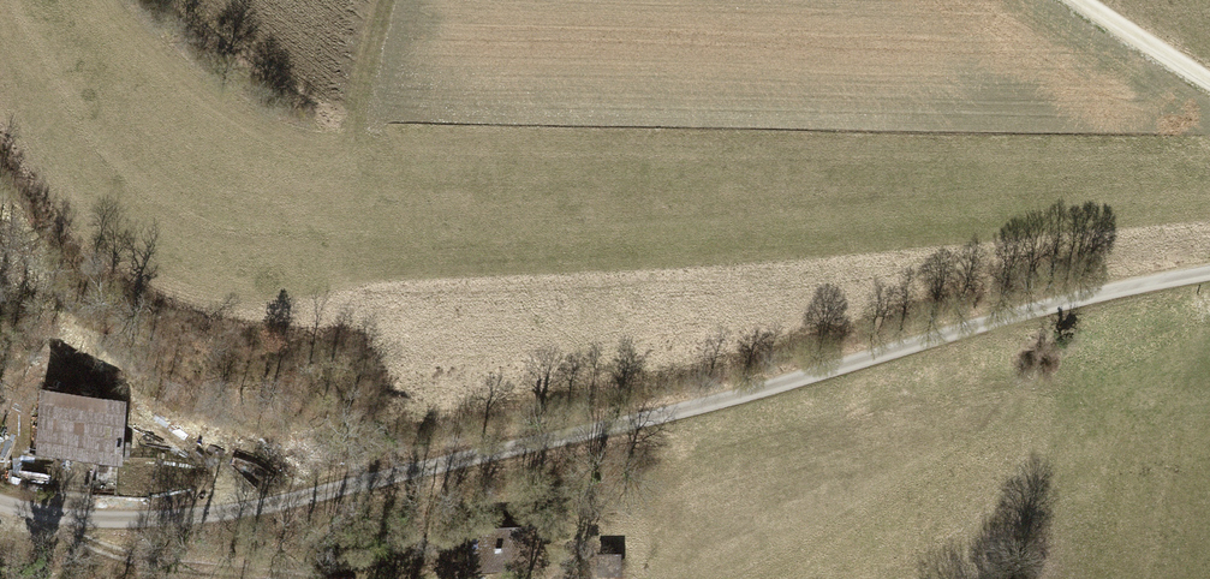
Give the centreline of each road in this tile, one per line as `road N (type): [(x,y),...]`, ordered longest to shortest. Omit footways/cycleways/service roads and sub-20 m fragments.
road 1 (track): [(1209,283),(1014,315),(718,399),(232,513),(126,520),(0,503)]
road 2 (track): [(7,507),(123,560),(302,578)]
road 3 (track): [(1209,82),(1075,0)]

